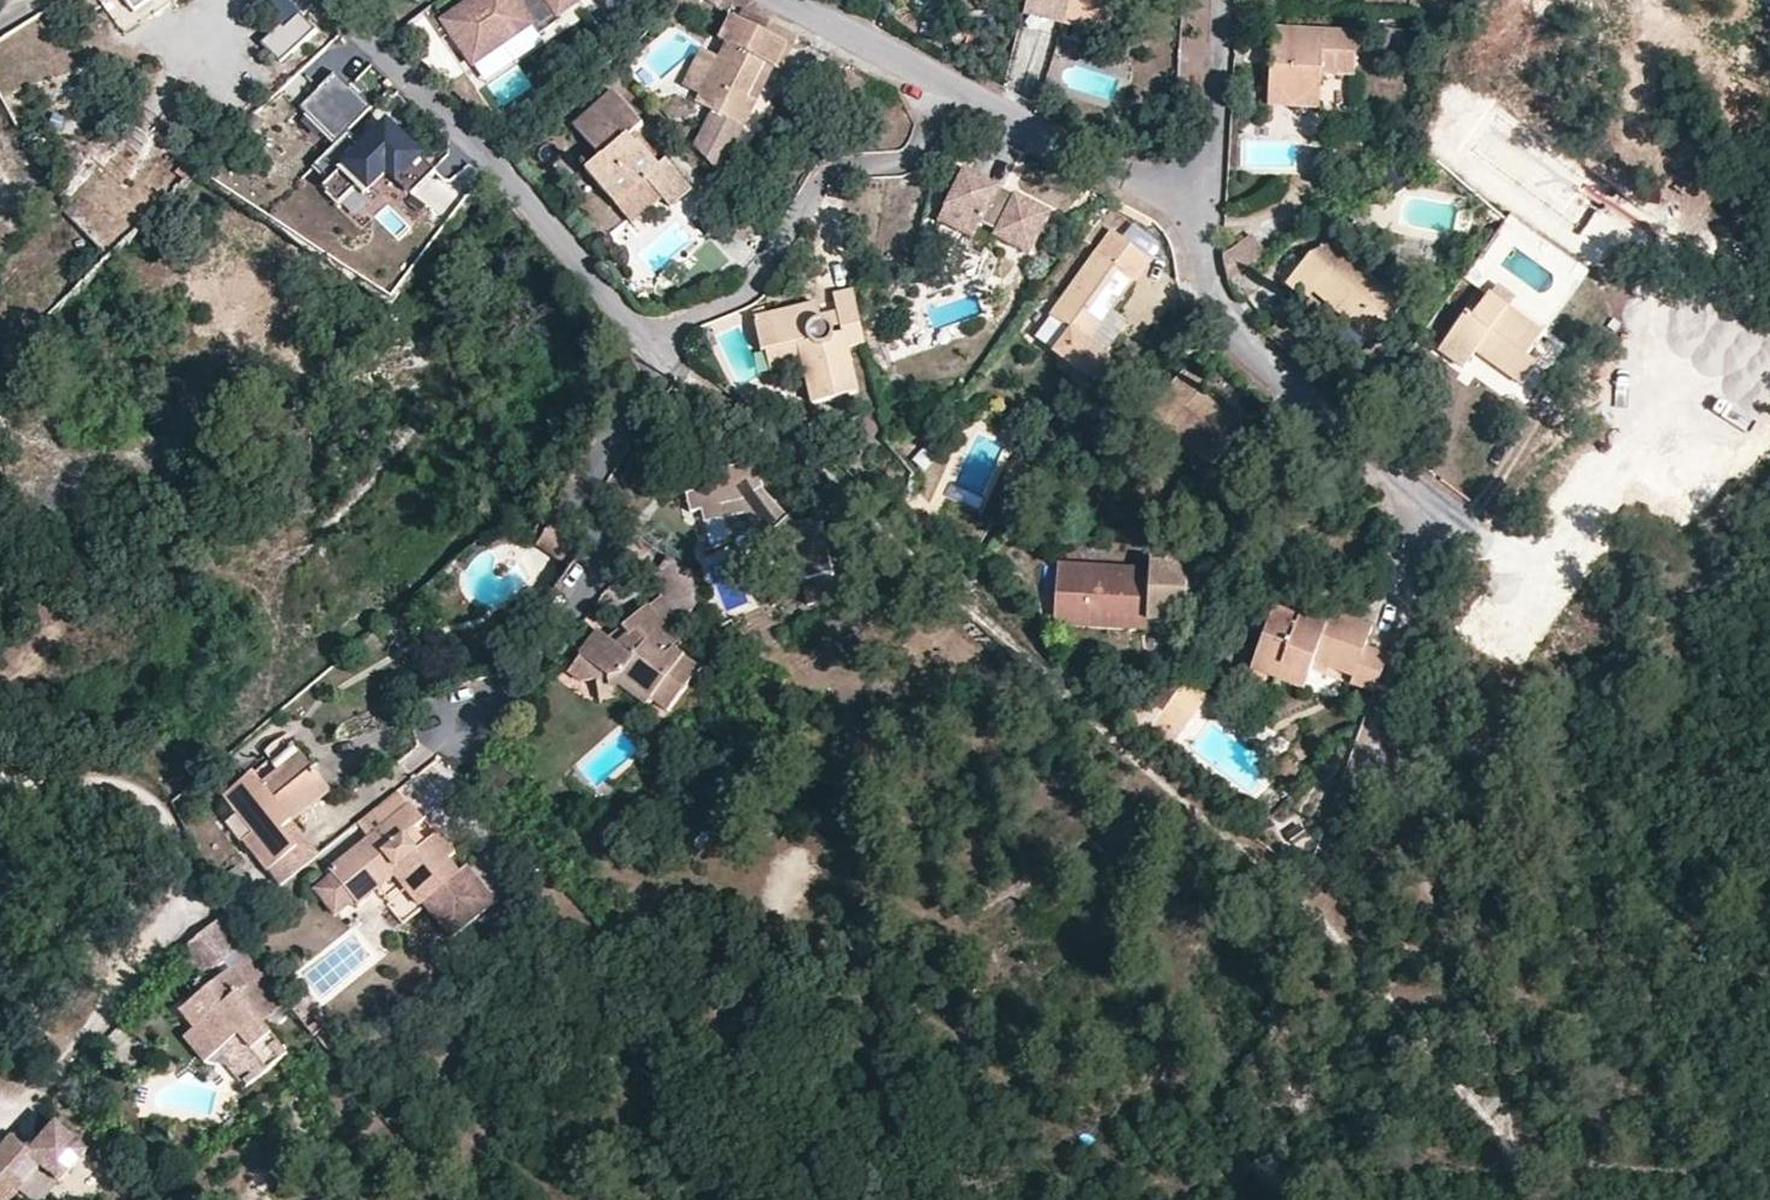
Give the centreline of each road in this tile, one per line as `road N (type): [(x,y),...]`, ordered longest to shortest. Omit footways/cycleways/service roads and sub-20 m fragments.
road 1 (track): [(907,534),(1043,668),(1316,904),(1538,1182),(1538,1199)]
road 2 (residential): [(349,0),(460,115),(505,189),(594,282),(665,349),(808,450),(907,534)]
road 3 (residential): [(799,0),(1131,181),(1203,198)]
road 4 (residential): [(1203,198),(1198,248),(1213,315),(1240,349),(1418,508)]
road 5 (residential): [(1221,0),(1203,198)]

